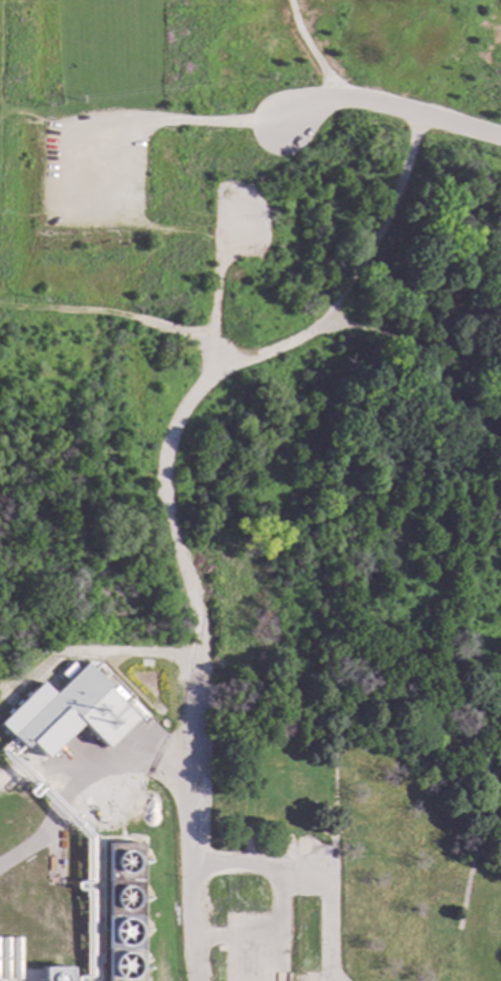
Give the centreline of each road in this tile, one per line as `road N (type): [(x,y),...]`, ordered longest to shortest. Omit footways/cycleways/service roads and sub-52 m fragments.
road 1 (track): [(197,681),(197,633),(166,513),(174,428),(205,379),(294,342),(334,313),(379,229),(419,116)]
road 2 (residential): [(284,122),(338,96),(500,143)]
road 3 (track): [(338,306),(343,323),(412,350),(478,426),(500,437)]
road 4 (track): [(212,375),(220,190)]

